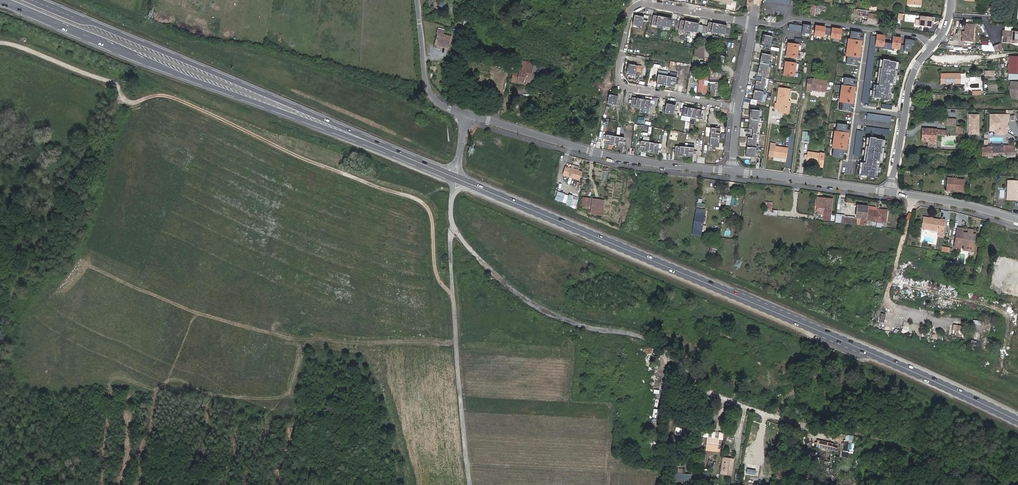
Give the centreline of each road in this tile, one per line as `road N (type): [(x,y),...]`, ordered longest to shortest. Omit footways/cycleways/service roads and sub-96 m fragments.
road 1 (primary): [(454,177),(1017,421)]
road 2 (primary): [(0,2),(358,137)]
road 3 (primary): [(358,137),(33,0)]
road 4 (residential): [(754,21),(646,3),(629,11),(617,73),(626,89),(739,109)]
road 5 (residential): [(471,117),(593,155),(732,172)]
road 6 (track): [(450,240),(471,484)]
road 7 (residential): [(732,172),(890,194)]
road 8 (residential): [(419,0),(430,92),(471,117)]
road 9 (residential): [(890,194),(1017,219)]

